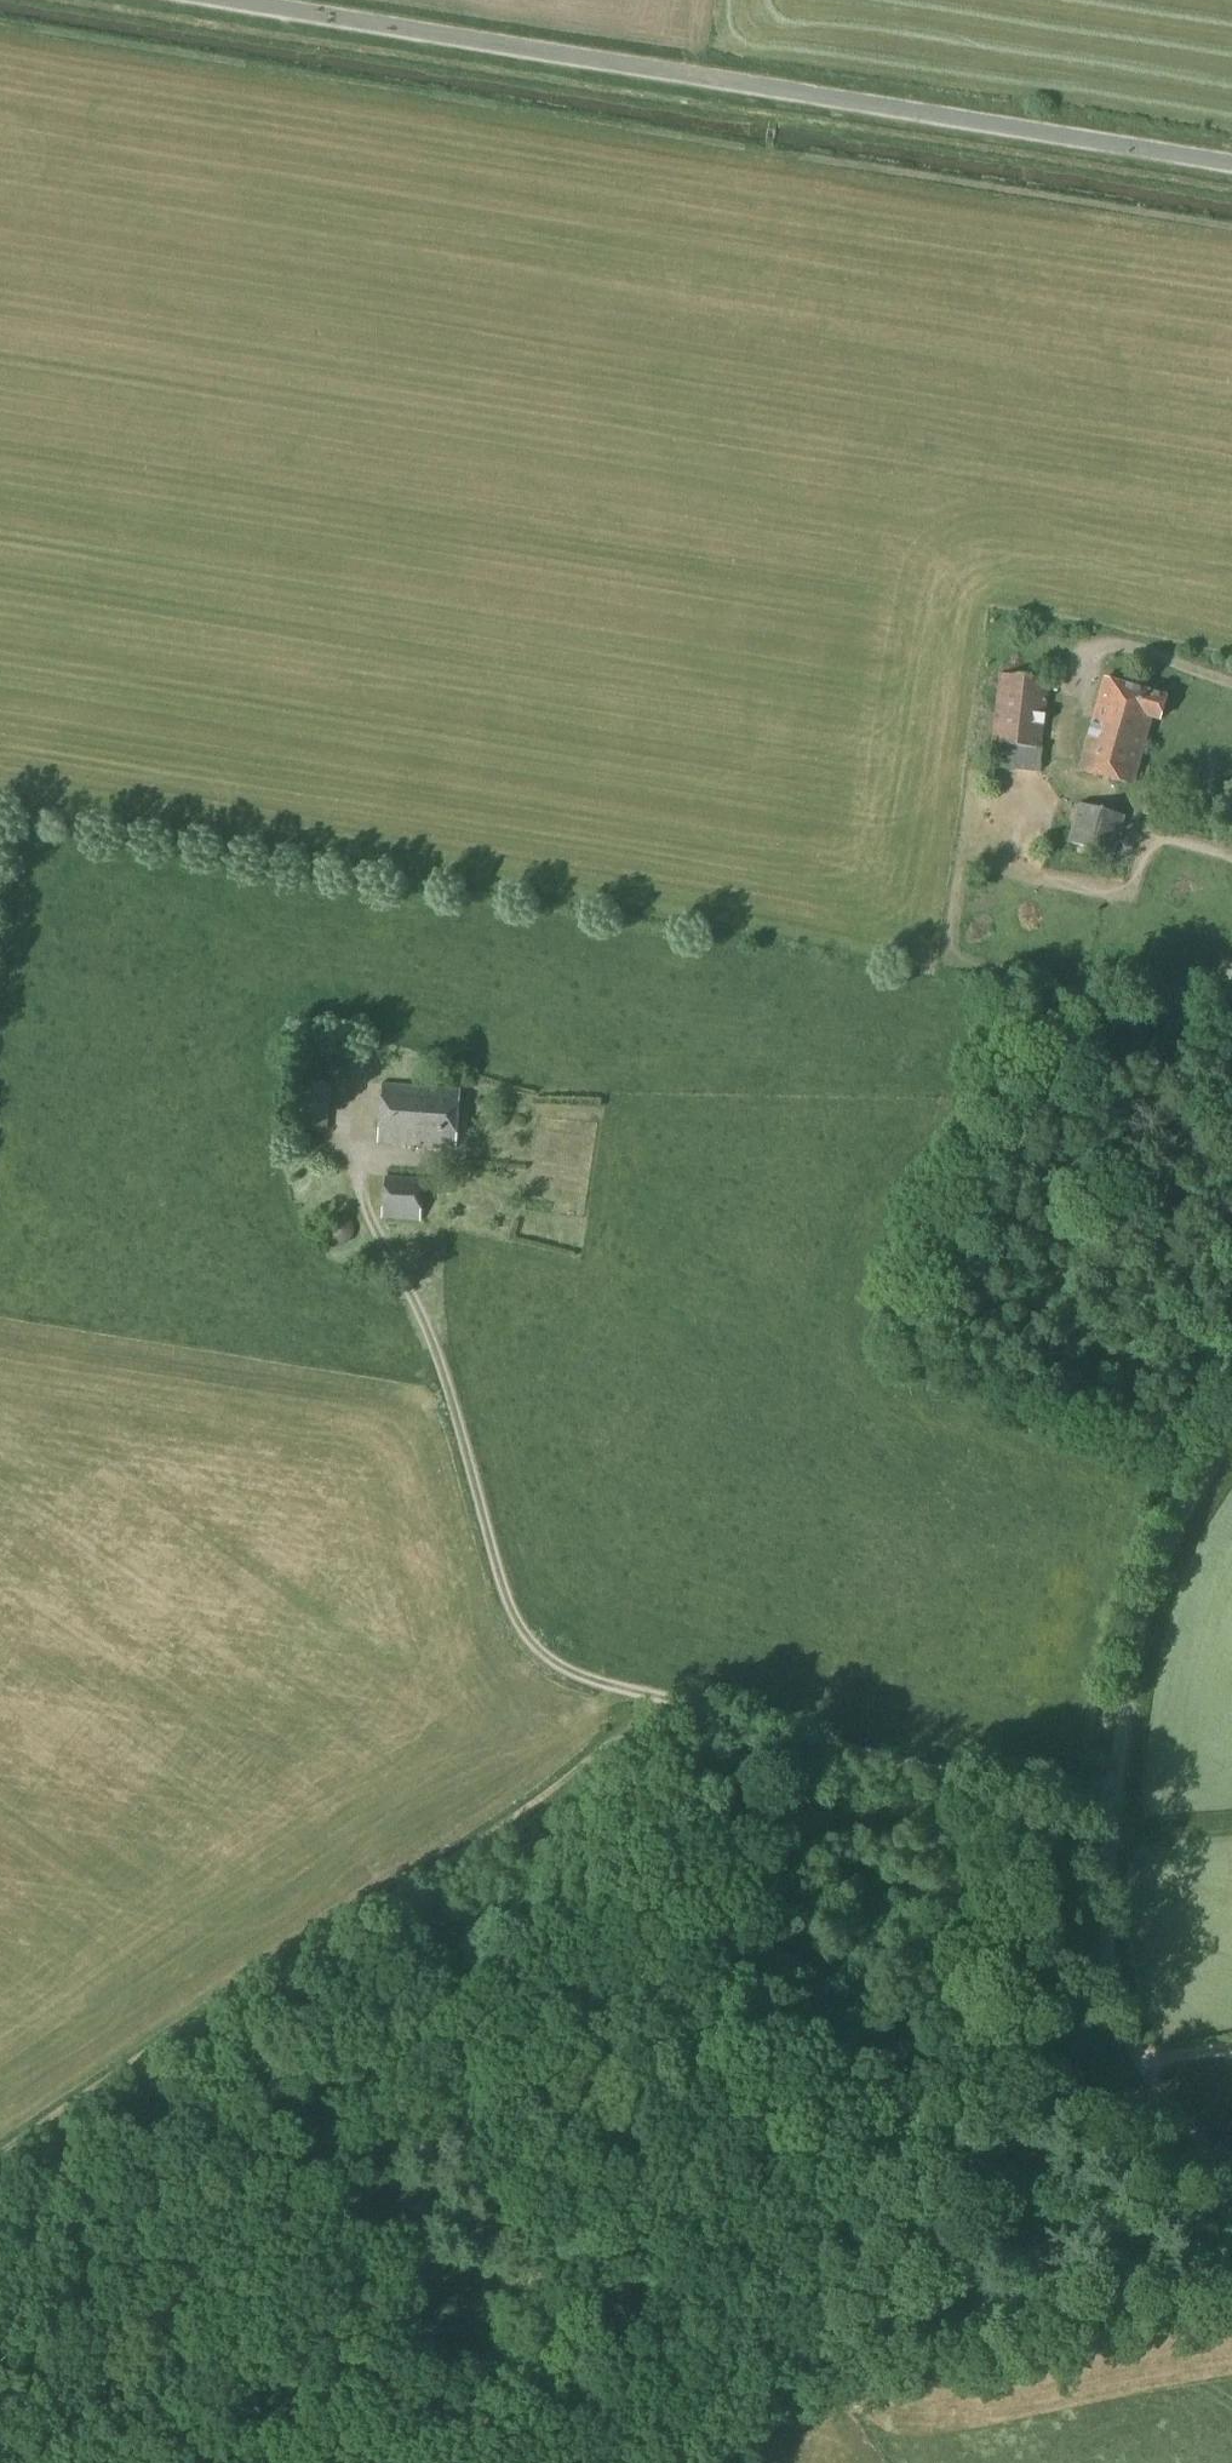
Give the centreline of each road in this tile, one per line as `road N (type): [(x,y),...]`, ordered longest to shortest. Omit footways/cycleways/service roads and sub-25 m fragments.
road 1 (unclassified): [(1231,166),(224,0)]
road 2 (unclassified): [(1231,2181),(1177,2122),(1142,2068),(1110,1972),(1102,1910),(1110,1803),(1147,1607),(1231,1432)]

